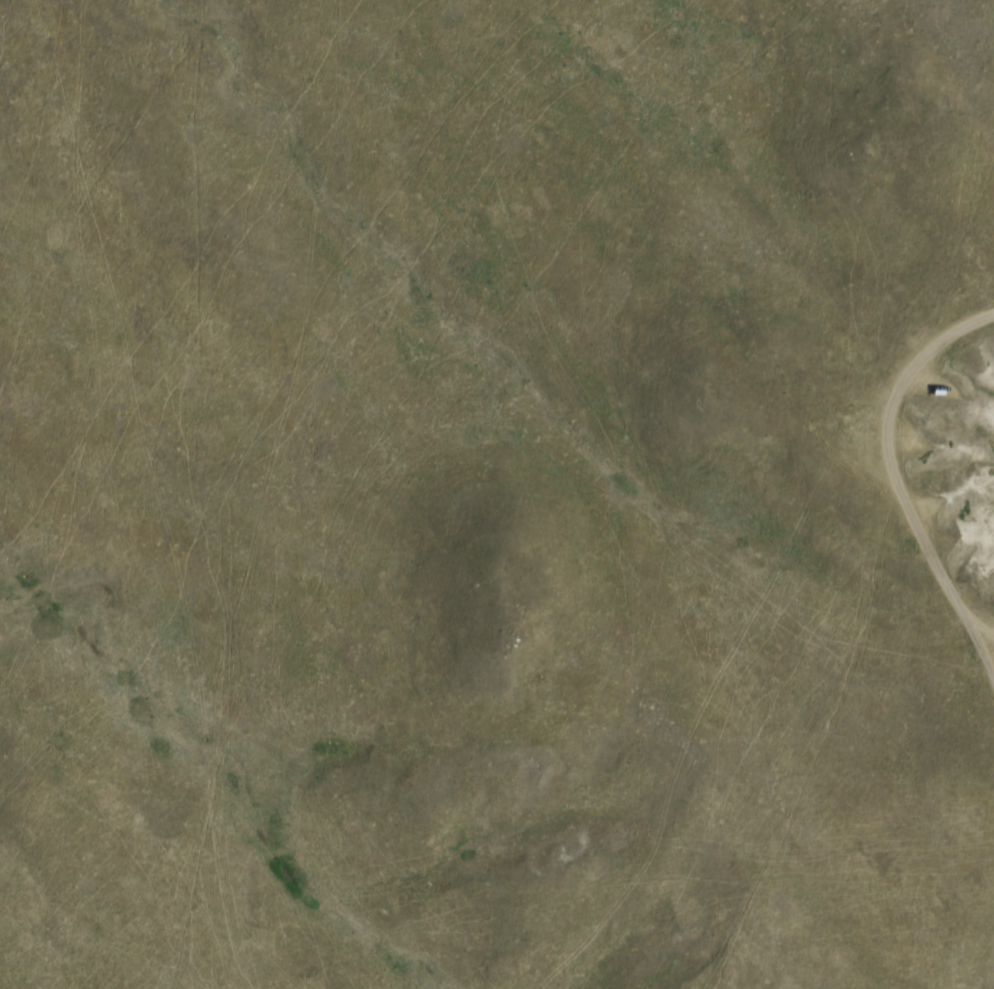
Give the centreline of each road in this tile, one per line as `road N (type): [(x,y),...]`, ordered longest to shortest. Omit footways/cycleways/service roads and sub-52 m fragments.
road 1 (track): [(993,687),(905,491),(880,408),(993,305)]

